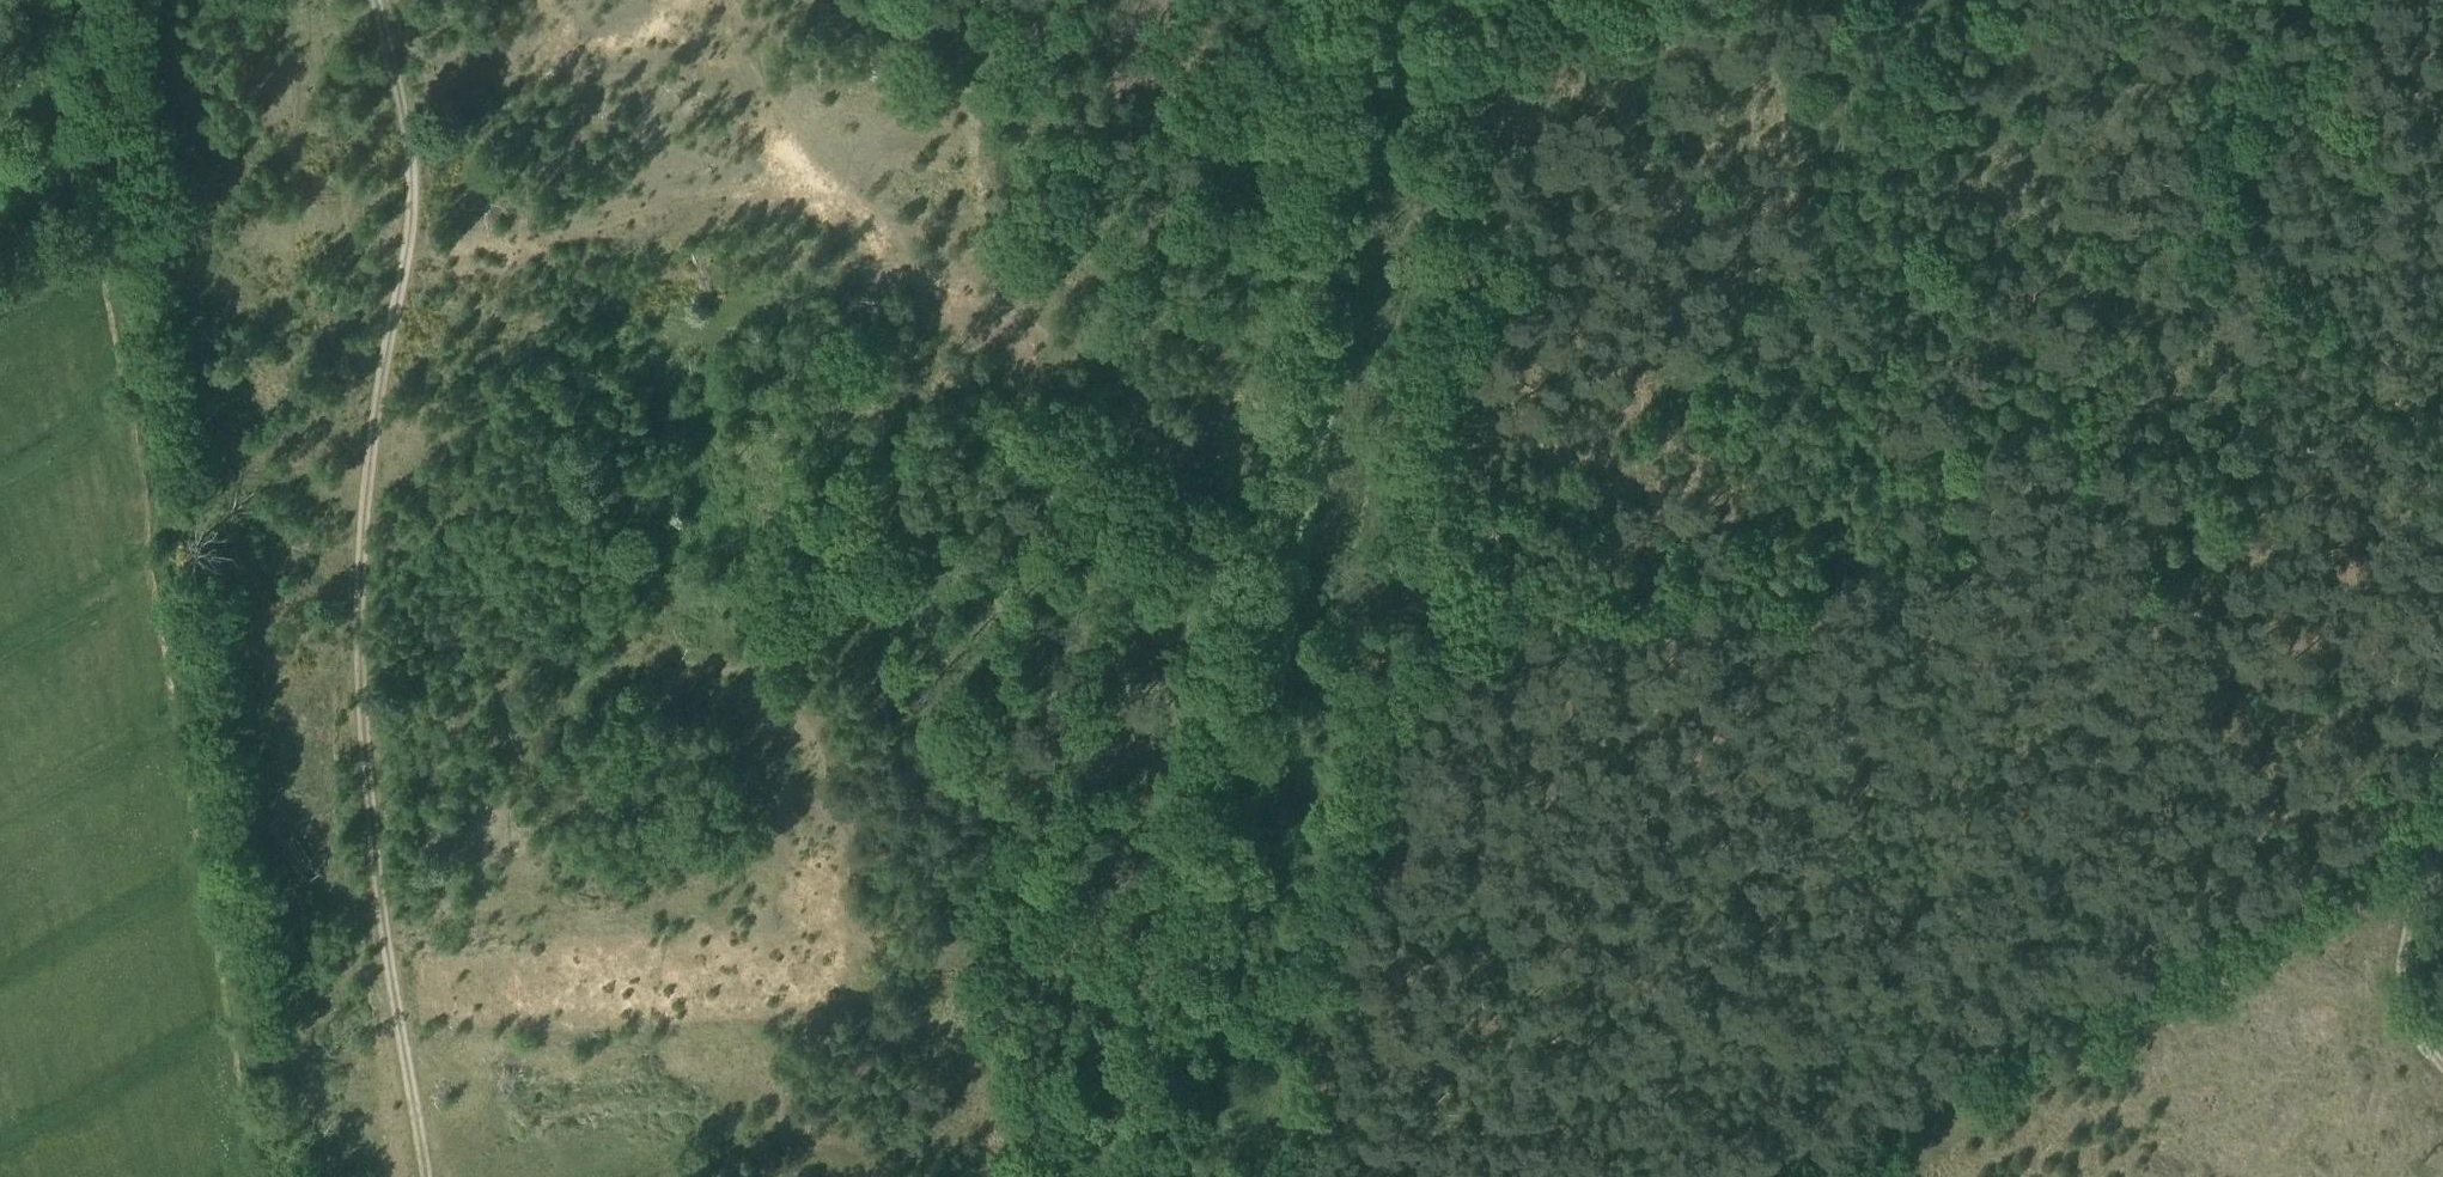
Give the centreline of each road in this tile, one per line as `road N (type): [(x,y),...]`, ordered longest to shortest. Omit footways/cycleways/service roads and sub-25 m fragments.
road 1 (track): [(1170,1176),(1375,0)]
road 2 (track): [(372,0),(409,147),(410,222),(358,573),(383,945),(415,1176)]
road 3 (track): [(2442,1067),(2410,1021),(2398,968),(2442,766)]

